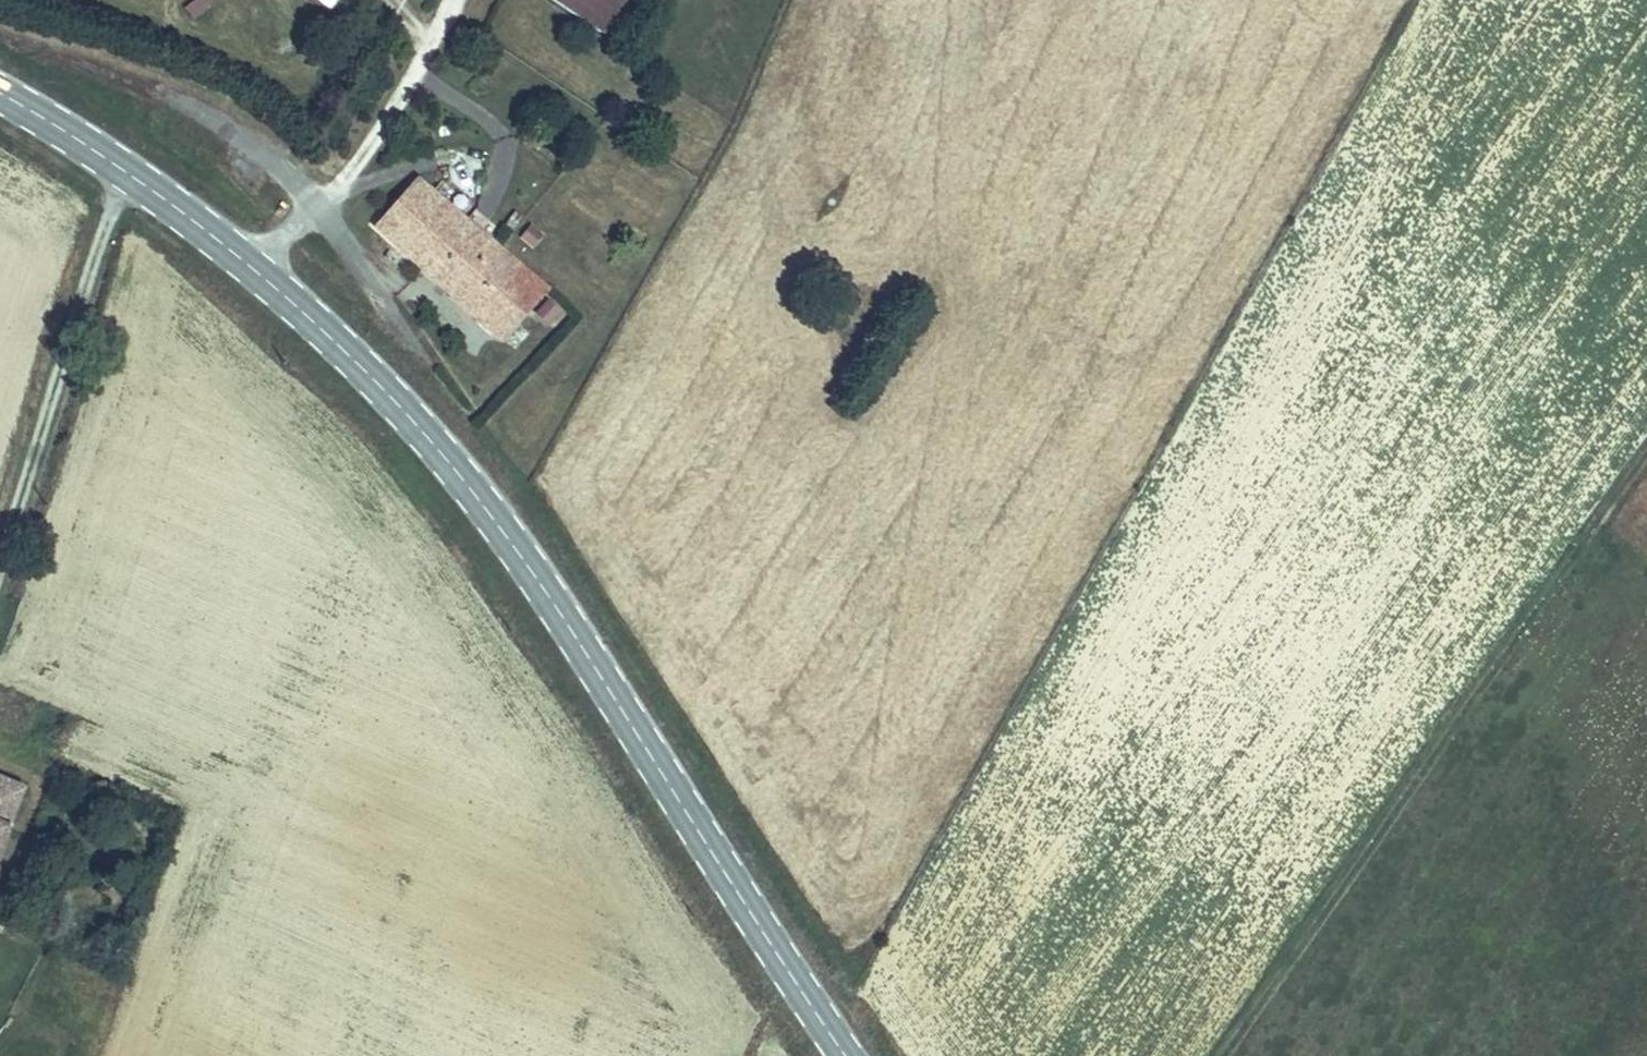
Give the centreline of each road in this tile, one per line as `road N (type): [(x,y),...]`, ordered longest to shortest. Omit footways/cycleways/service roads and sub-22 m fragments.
road 1 (secondary): [(853,1055),(406,407),(243,257),(126,168),(0,90)]
road 2 (track): [(126,168),(0,564)]

